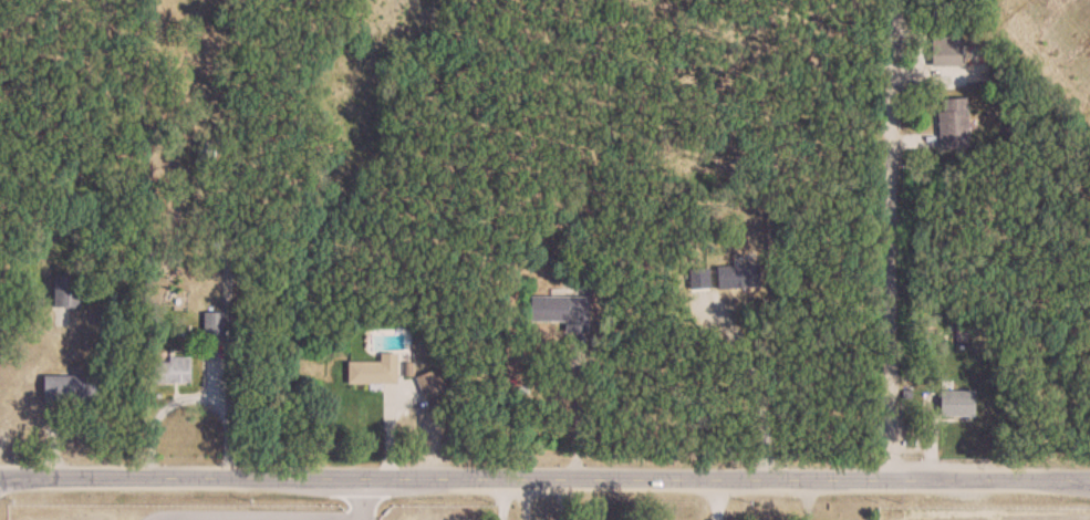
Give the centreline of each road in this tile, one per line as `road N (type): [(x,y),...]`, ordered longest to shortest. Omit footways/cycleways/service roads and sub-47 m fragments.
road 1 (residential): [(0,483),(522,477),(1089,488)]

